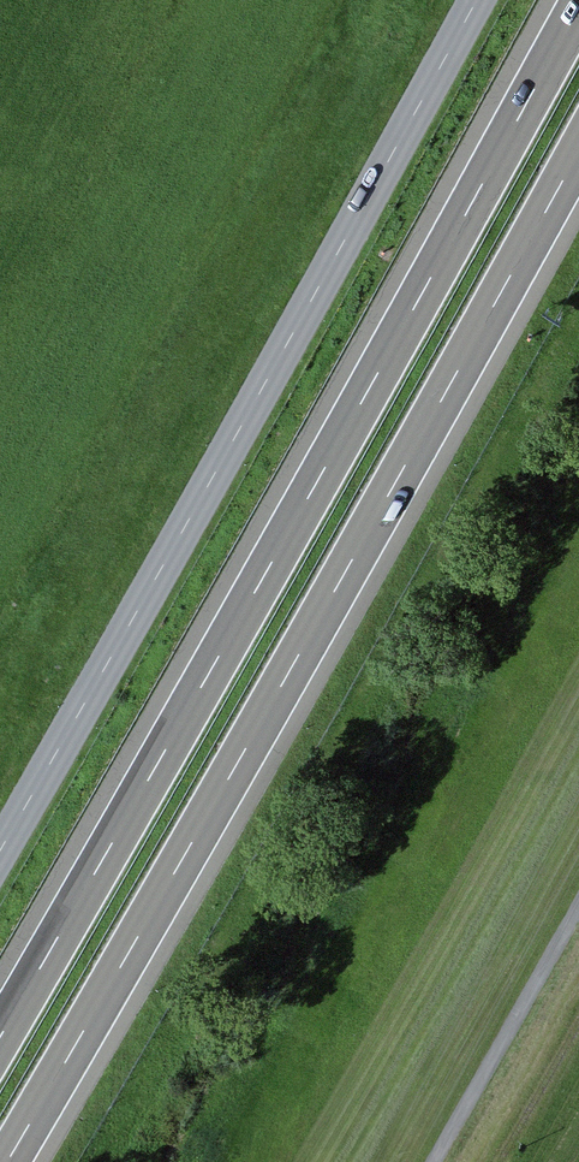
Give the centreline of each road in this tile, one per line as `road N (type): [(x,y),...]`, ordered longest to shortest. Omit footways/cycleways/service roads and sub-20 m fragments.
road 1 (motorway): [(578,6),(241,619),(0,1030)]
road 2 (motorway): [(2,1161),(295,661),(578,147)]
road 3 (tertiary): [(0,849),(477,0)]
road 4 (track): [(578,914),(439,1161)]

